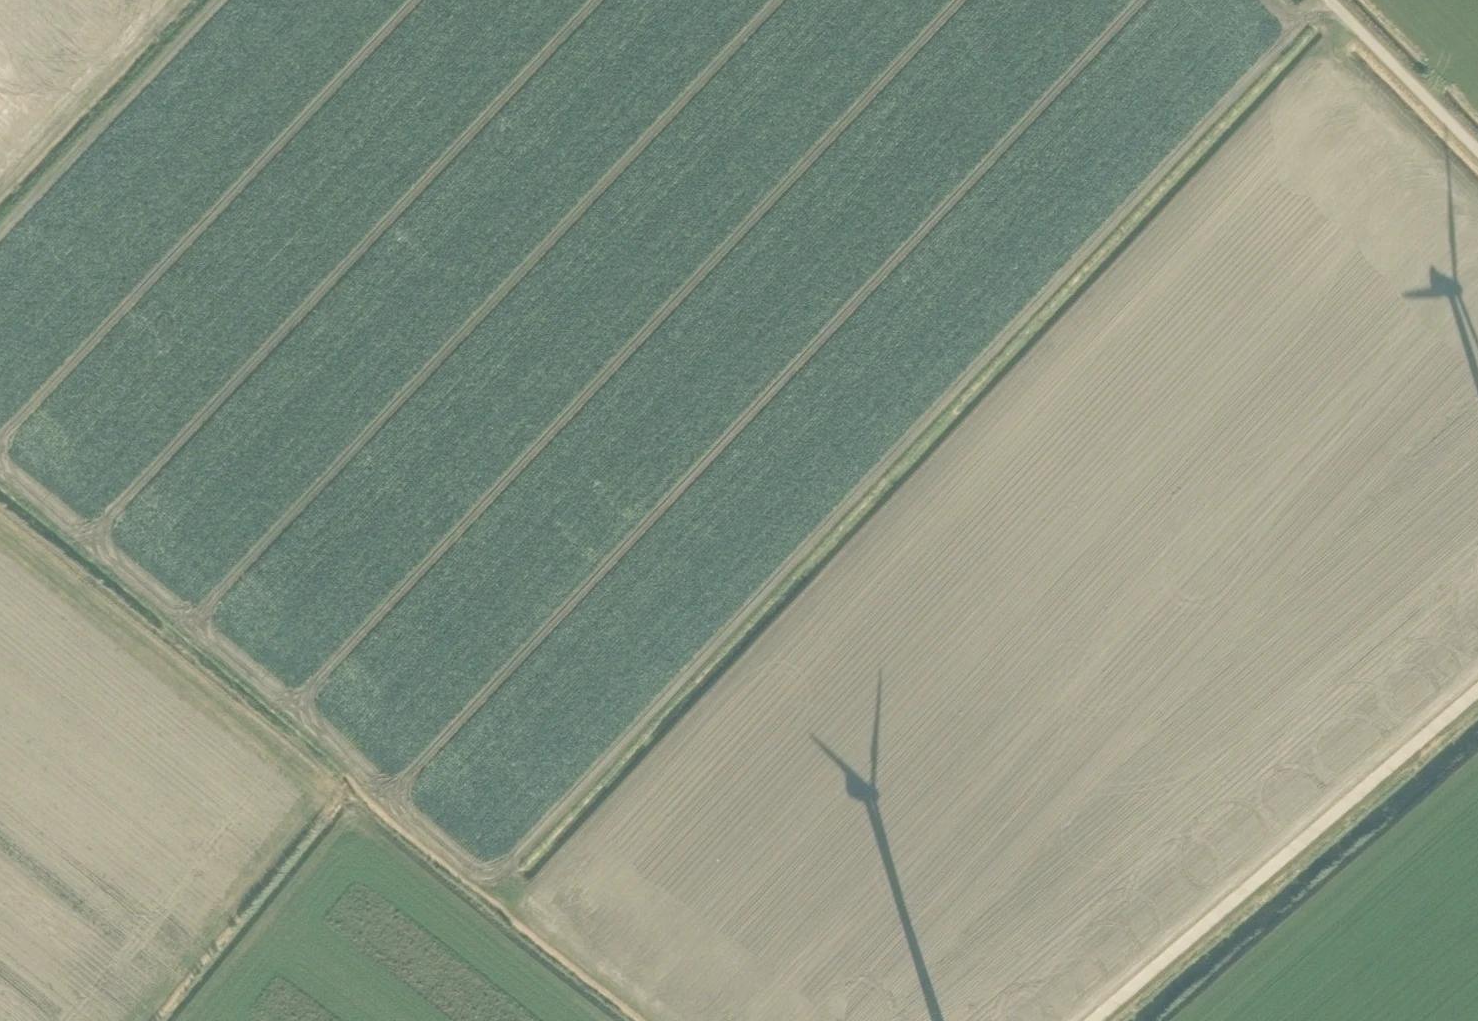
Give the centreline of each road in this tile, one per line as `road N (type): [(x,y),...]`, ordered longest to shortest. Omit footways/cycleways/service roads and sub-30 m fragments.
road 1 (track): [(1092,1020),(1477,690)]
road 2 (unclassified): [(1477,152),(1325,0)]

